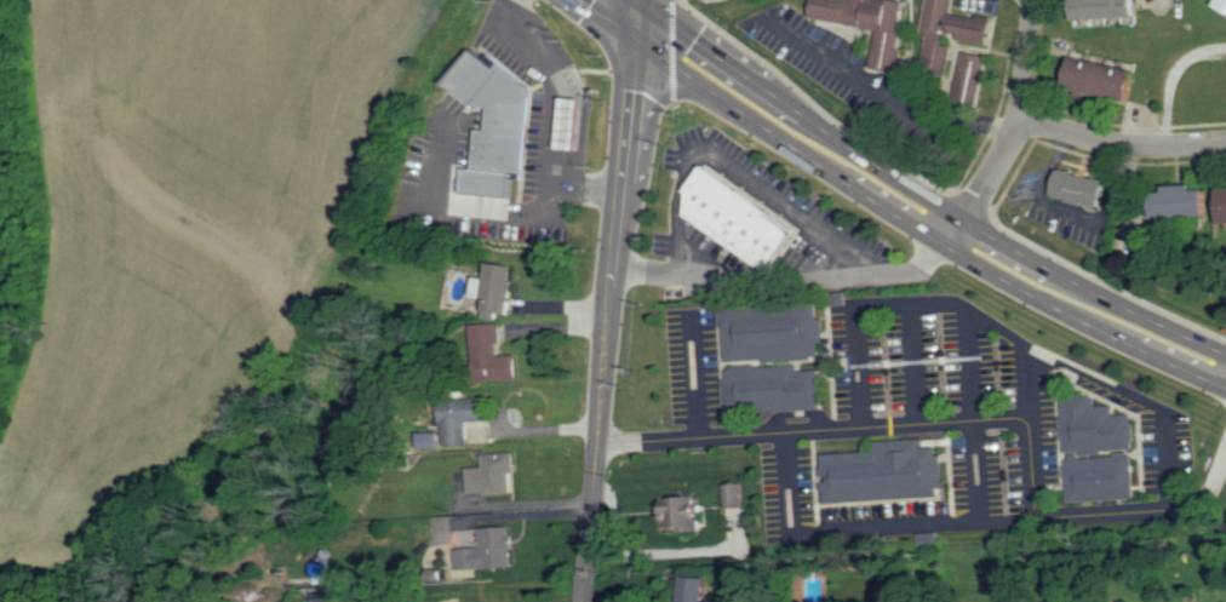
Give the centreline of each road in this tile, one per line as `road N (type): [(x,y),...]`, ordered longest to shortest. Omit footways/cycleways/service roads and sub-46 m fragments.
road 1 (residential): [(598,442),(1030,417),(1036,518),(1198,504),(1225,452)]
road 2 (primary): [(1225,371),(946,229),(636,33)]
road 3 (secondary): [(636,33),(584,601)]
road 4 (residential): [(1019,116),(1134,145),(1225,142)]
road 5 (residential): [(957,235),(1019,116)]

